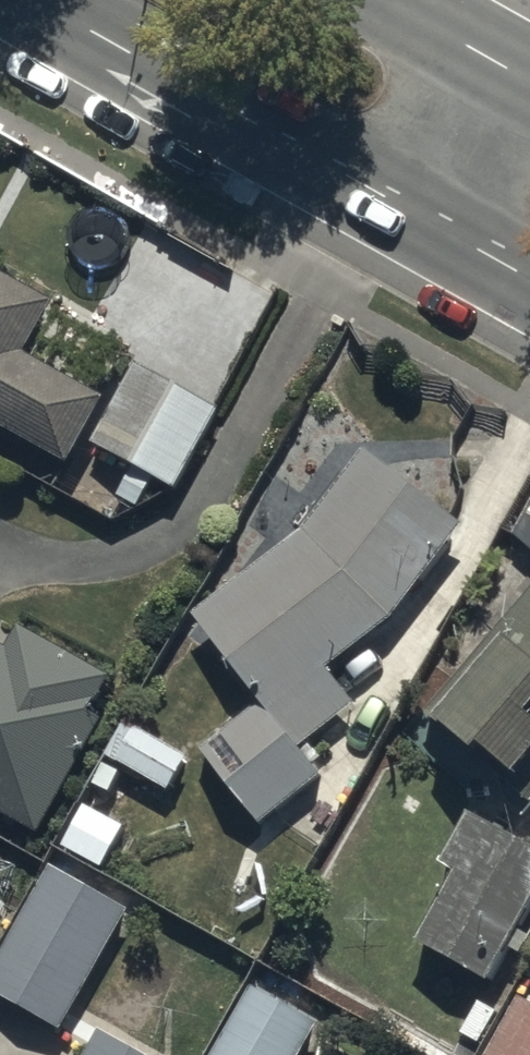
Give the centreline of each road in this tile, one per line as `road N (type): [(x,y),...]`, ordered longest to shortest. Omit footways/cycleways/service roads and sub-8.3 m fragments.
road 1 (secondary): [(425,220),(34,0)]
road 2 (secondary): [(425,220),(509,68)]
road 3 (secondary): [(388,0),(509,68)]
road 4 (secondary): [(529,279),(425,220)]

